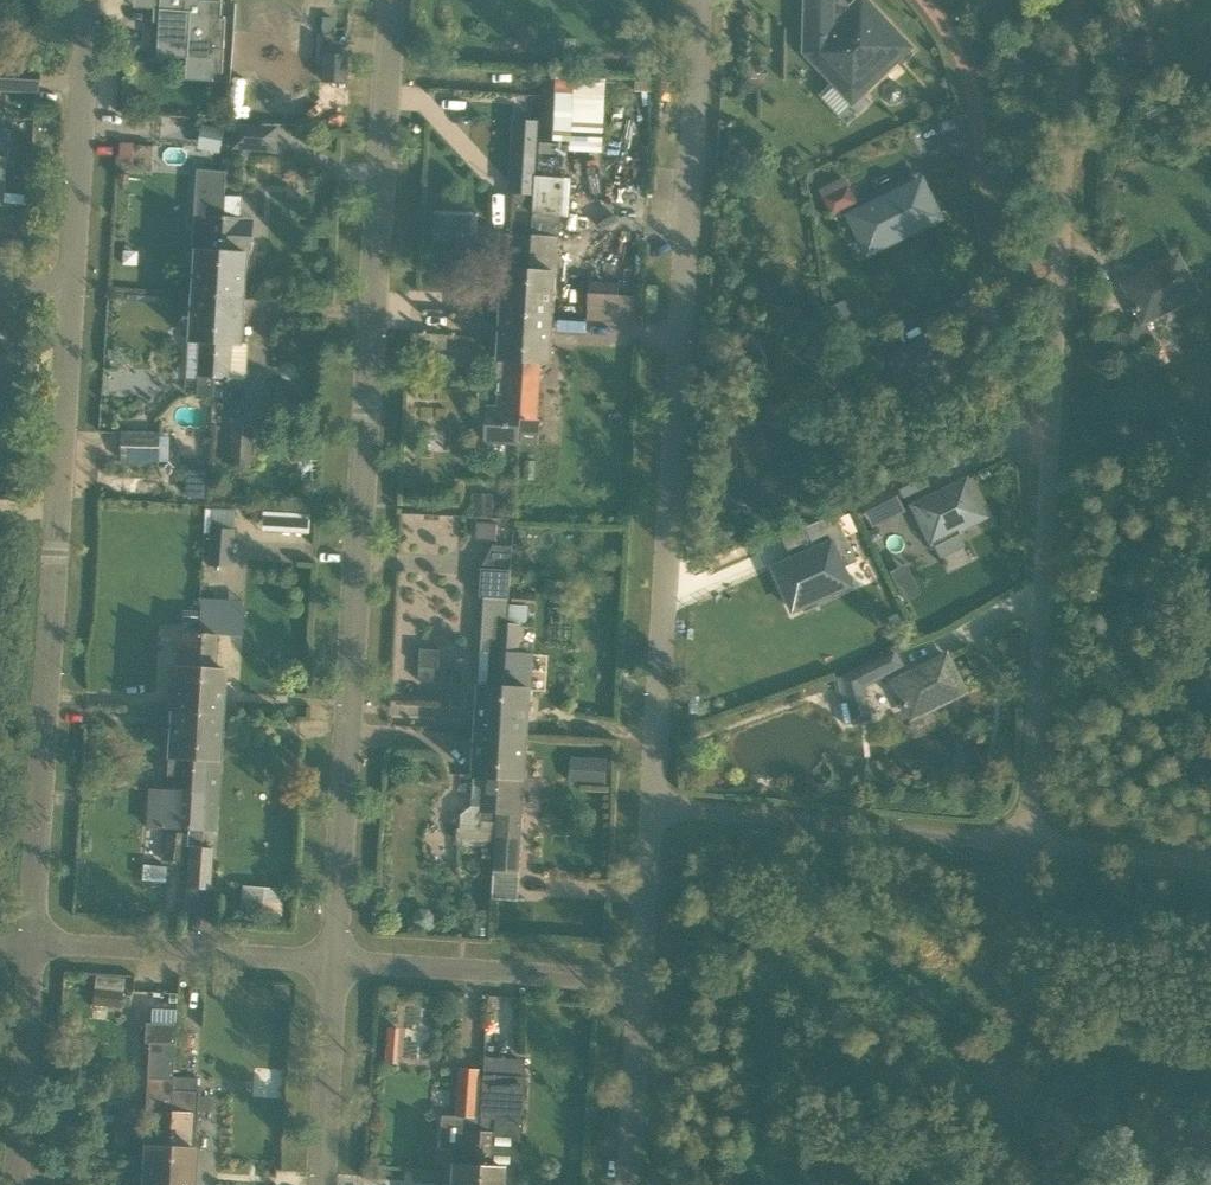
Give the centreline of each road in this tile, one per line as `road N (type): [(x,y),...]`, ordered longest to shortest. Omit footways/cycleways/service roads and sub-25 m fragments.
road 1 (residential): [(331,964),(386,0)]
road 2 (residential): [(666,809),(705,0)]
road 3 (residential): [(29,942),(73,289)]
road 4 (residential): [(926,0),(961,48),(982,126),(1023,450),(1047,475)]
road 5 (residential): [(1047,475),(1078,0)]
road 6 (residential): [(1023,849),(1047,475)]
road 7 (residential): [(666,809),(1023,849)]
road 8 (residential): [(1023,849),(1002,1184)]
road 9 (residential): [(331,964),(654,982)]
road 10 (residential): [(29,942),(331,964)]
road 11 (residential): [(73,289),(84,0)]
road 12 (residential): [(14,1184),(29,942)]
road 13 (residential): [(318,1184),(331,964)]
road 14 (residential): [(640,1184),(654,982)]
road 15 (residential): [(1023,849),(1210,865)]
road 16 (residential): [(654,982),(666,809)]

